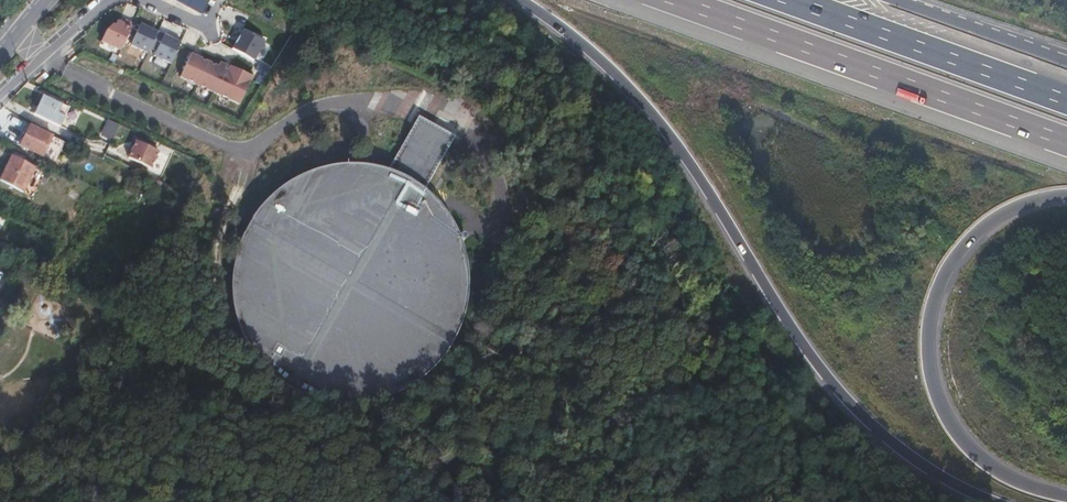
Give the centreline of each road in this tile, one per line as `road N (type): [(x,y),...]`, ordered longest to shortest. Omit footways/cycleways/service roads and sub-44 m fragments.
road 1 (motorway): [(506,0),(557,30),(630,94),(700,183),(816,365),(898,450),(990,501)]
road 2 (motorway): [(1066,499),(995,476),(955,430),(939,397),(931,315),(949,270),(973,244),(1030,204),(1066,199)]
road 3 (motorway): [(675,0),(1066,140)]
road 4 (motorway): [(1066,99),(795,0)]
road 5 (motorway): [(1066,57),(893,0)]

